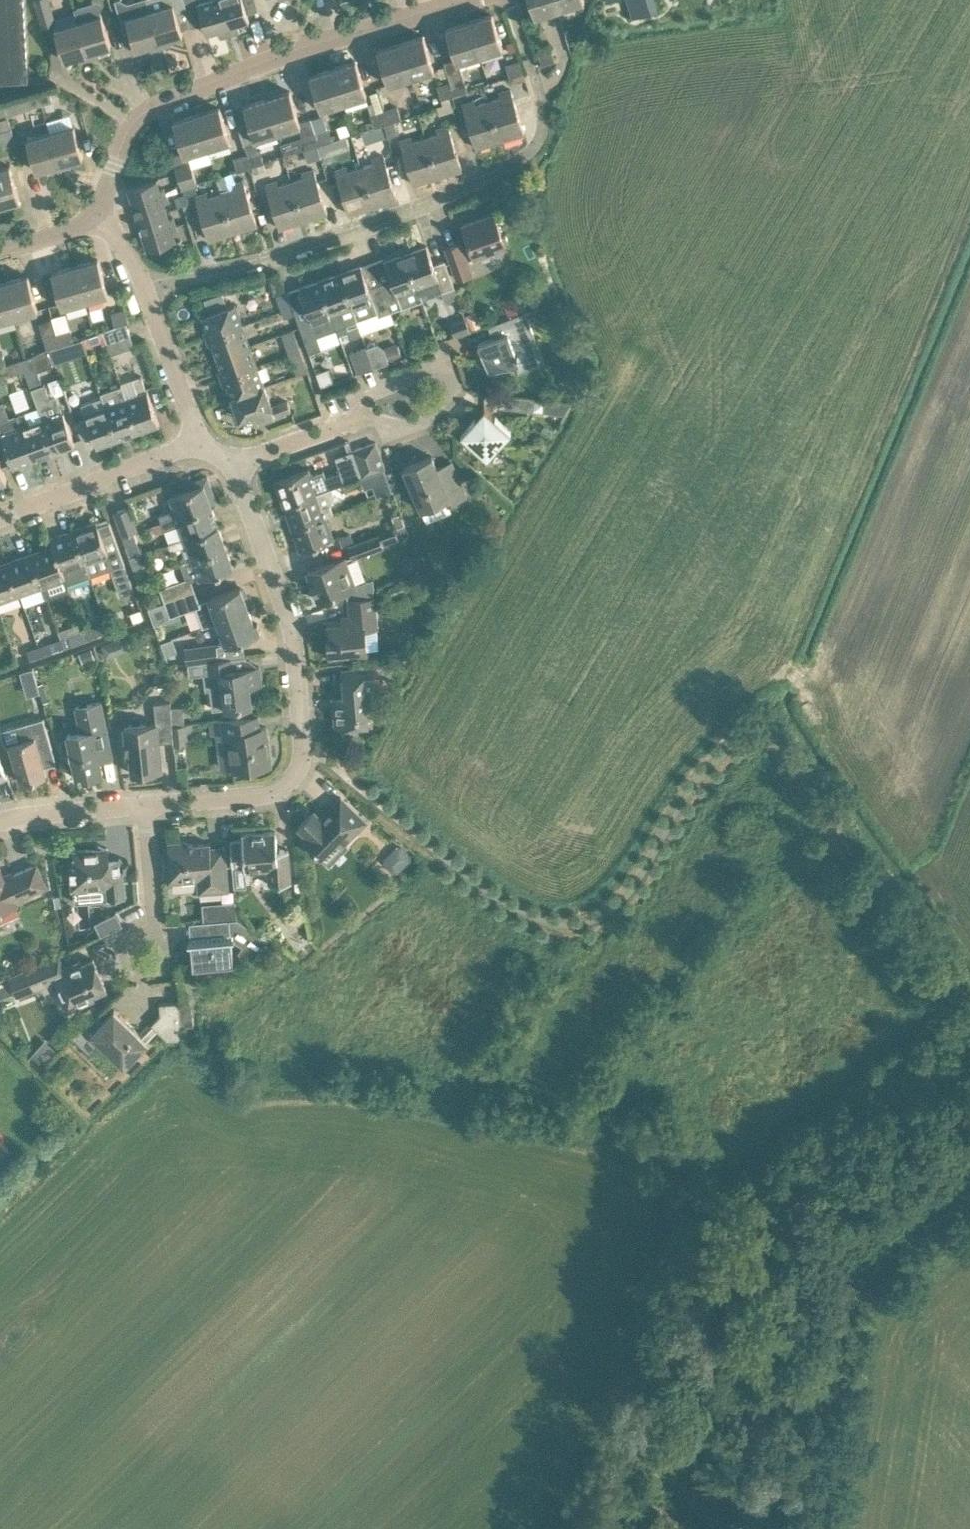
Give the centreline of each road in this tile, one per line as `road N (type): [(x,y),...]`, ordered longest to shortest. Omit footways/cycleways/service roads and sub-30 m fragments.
road 1 (residential): [(145,283),(322,238),(530,151),(544,110),(510,0)]
road 2 (residential): [(143,804),(281,787),(303,752),(290,619),(233,463)]
road 3 (residential): [(95,215),(125,137),(150,108),(299,48),(463,0)]
road 4 (track): [(969,1196),(861,1289),(845,1328),(817,1528)]
road 5 (residential): [(351,422),(411,427),(425,421),(451,385),(442,362),(365,391)]
road 6 (residential): [(0,516),(200,441)]
road 7 (residential): [(200,441),(145,283)]
road 8 (residential): [(147,951),(153,914),(143,804)]
road 9 (residential): [(0,820),(143,804)]
road 10 (residential): [(233,463),(351,422)]

